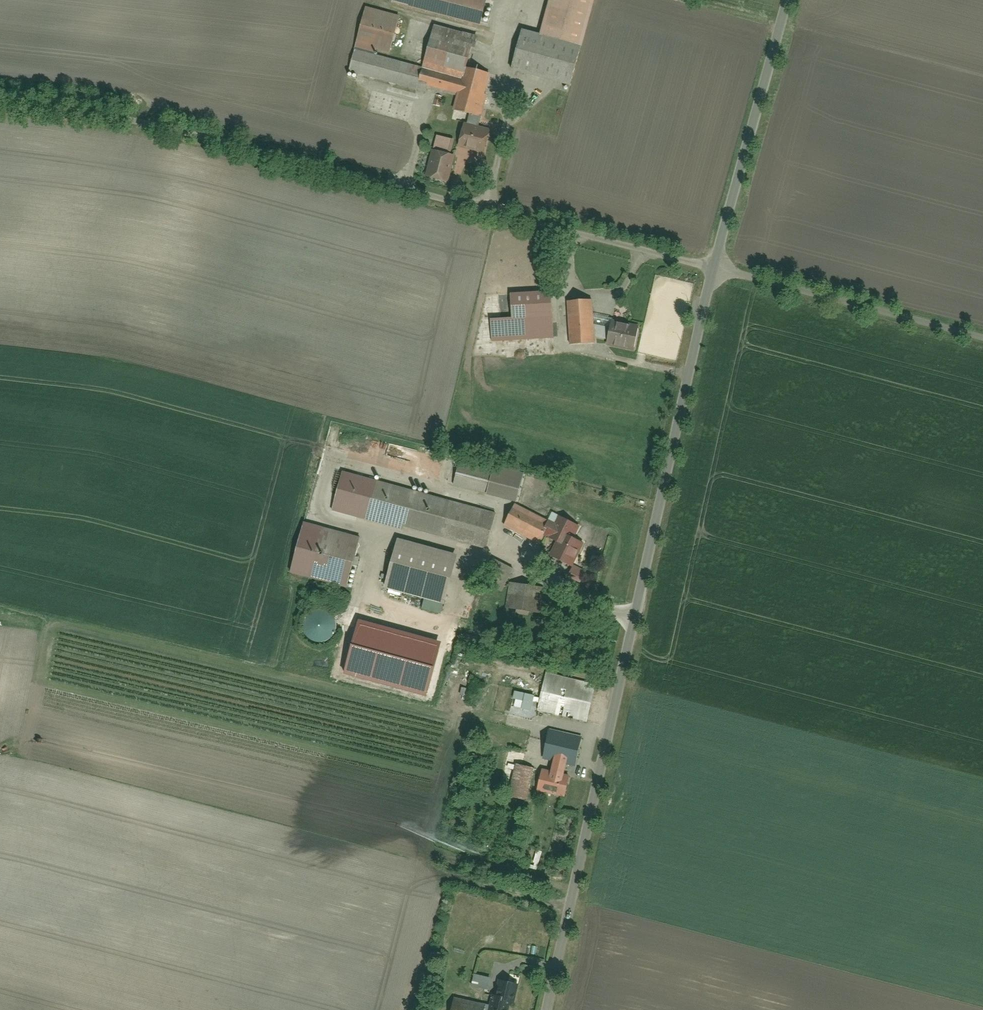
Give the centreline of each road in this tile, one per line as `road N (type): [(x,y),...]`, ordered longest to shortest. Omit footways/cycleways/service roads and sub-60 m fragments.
road 1 (residential): [(548,1009),(714,269)]
road 2 (residential): [(714,269),(790,0)]
road 3 (residential): [(714,269),(982,340)]

